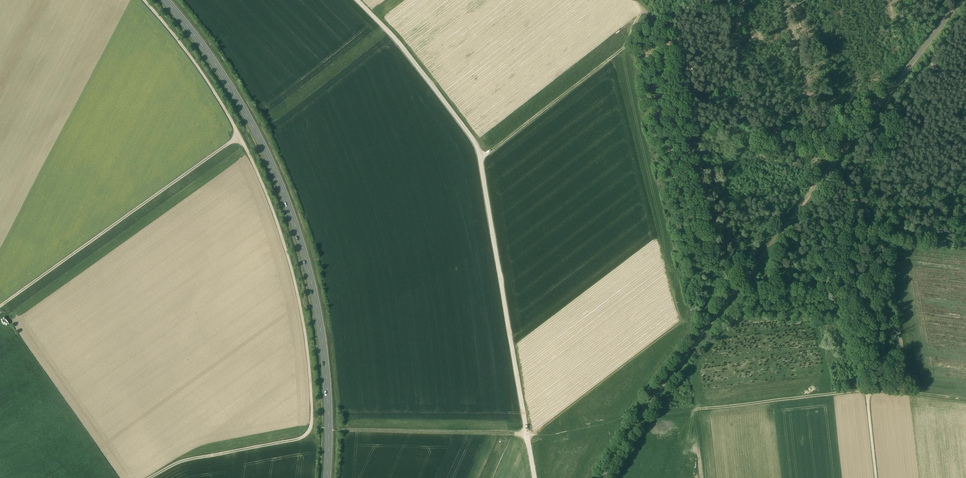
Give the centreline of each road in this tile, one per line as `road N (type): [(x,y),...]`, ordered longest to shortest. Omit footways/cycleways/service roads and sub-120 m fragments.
road 1 (primary): [(327,477),(323,341),(293,216),(245,111),(165,0)]
road 2 (track): [(626,421),(689,329),(626,48)]
road 3 (track): [(143,0),(208,81),(249,154),(295,272),(309,356)]
road 4 (track): [(237,137),(0,306)]
road 5 (track): [(352,431),(524,436),(616,423)]
road 6 (track): [(150,477),(182,461),(307,434),(309,356)]
road 7 (track): [(483,156),(660,21)]
road 8 (track): [(654,416),(869,390)]
road 9 (track): [(356,0),(483,156)]
road 10 (track): [(496,245),(528,435)]
road 11 (track): [(341,338),(496,245)]

